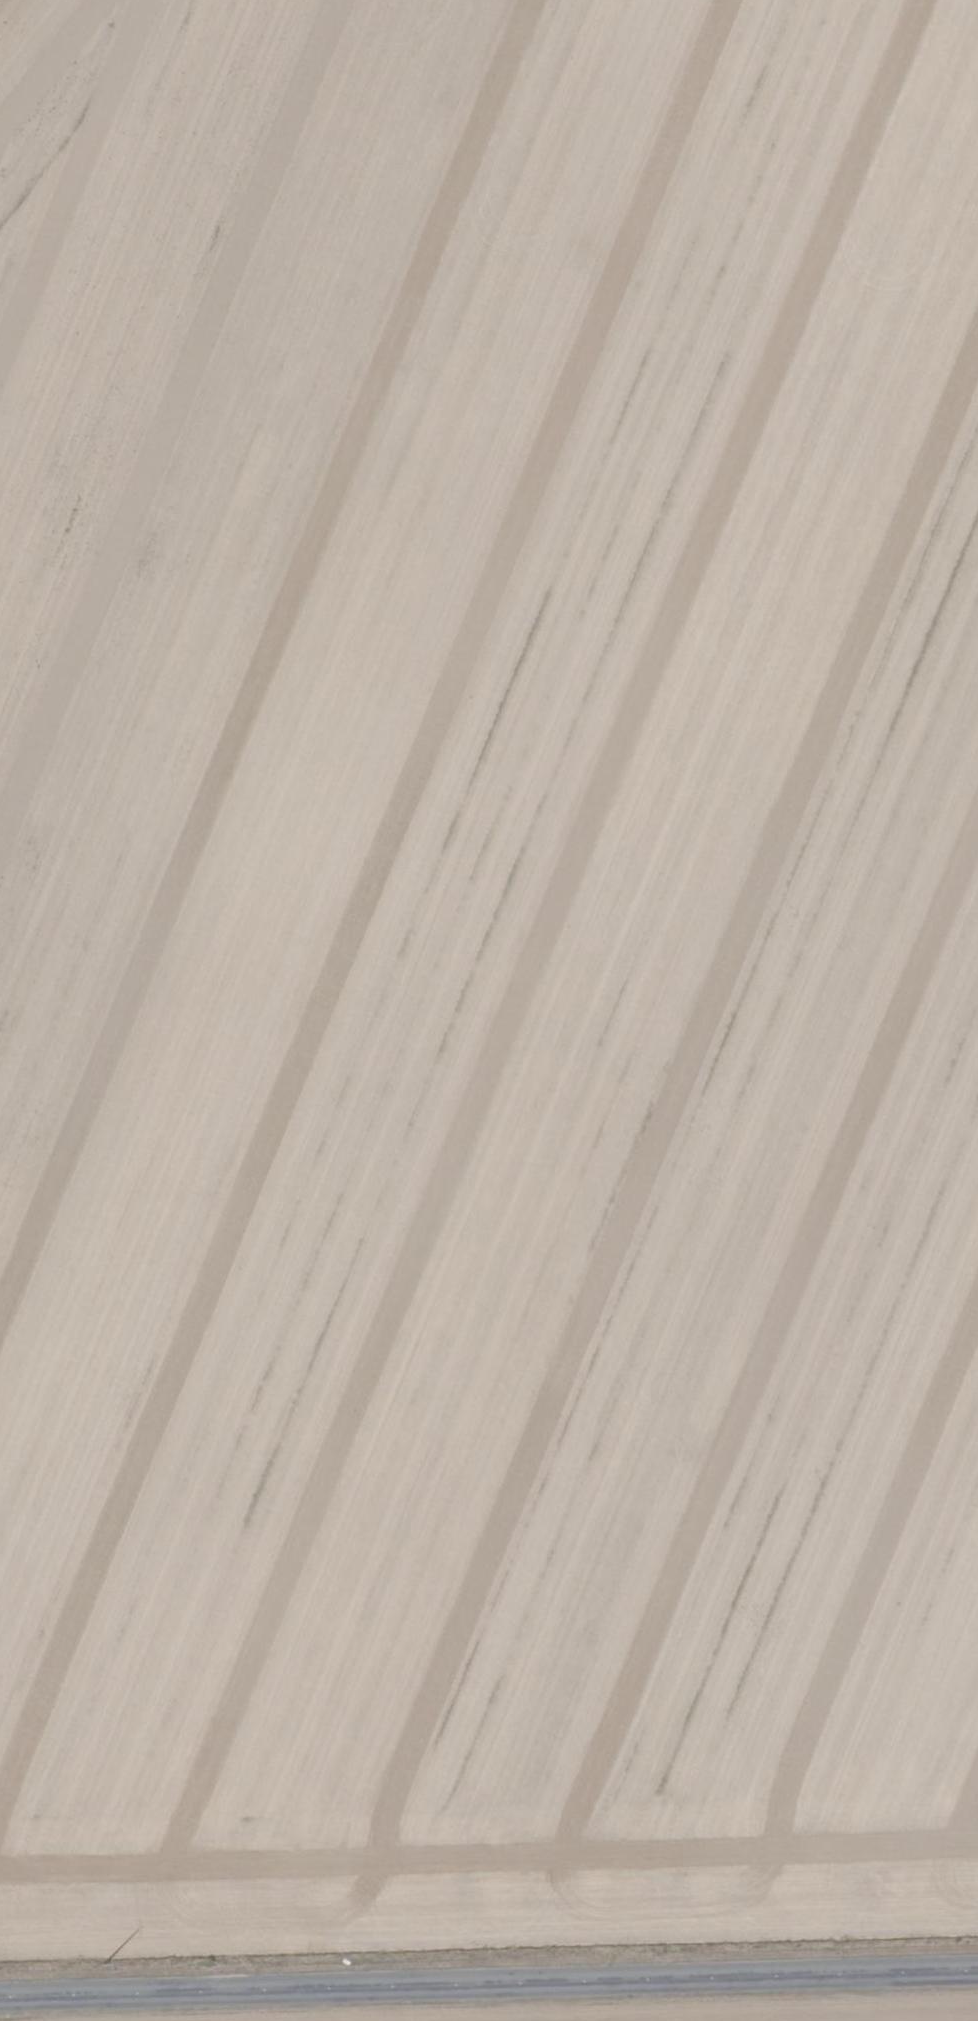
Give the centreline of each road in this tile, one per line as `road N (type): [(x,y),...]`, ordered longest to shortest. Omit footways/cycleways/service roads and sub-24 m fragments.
road 1 (tertiary): [(977,1973),(0,2002)]

